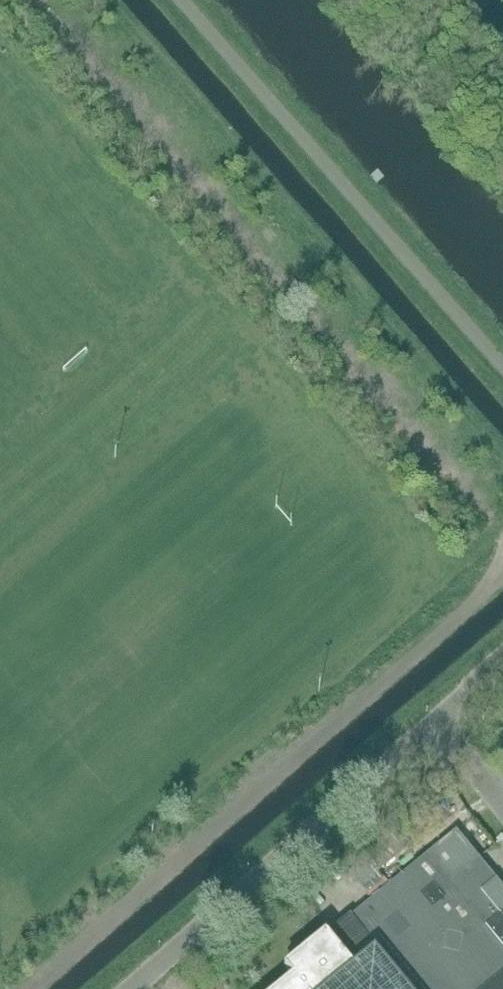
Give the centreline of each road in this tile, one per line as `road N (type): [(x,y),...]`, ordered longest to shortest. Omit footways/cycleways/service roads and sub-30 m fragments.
road 1 (unclassified): [(131,988),(433,724),(502,809)]

